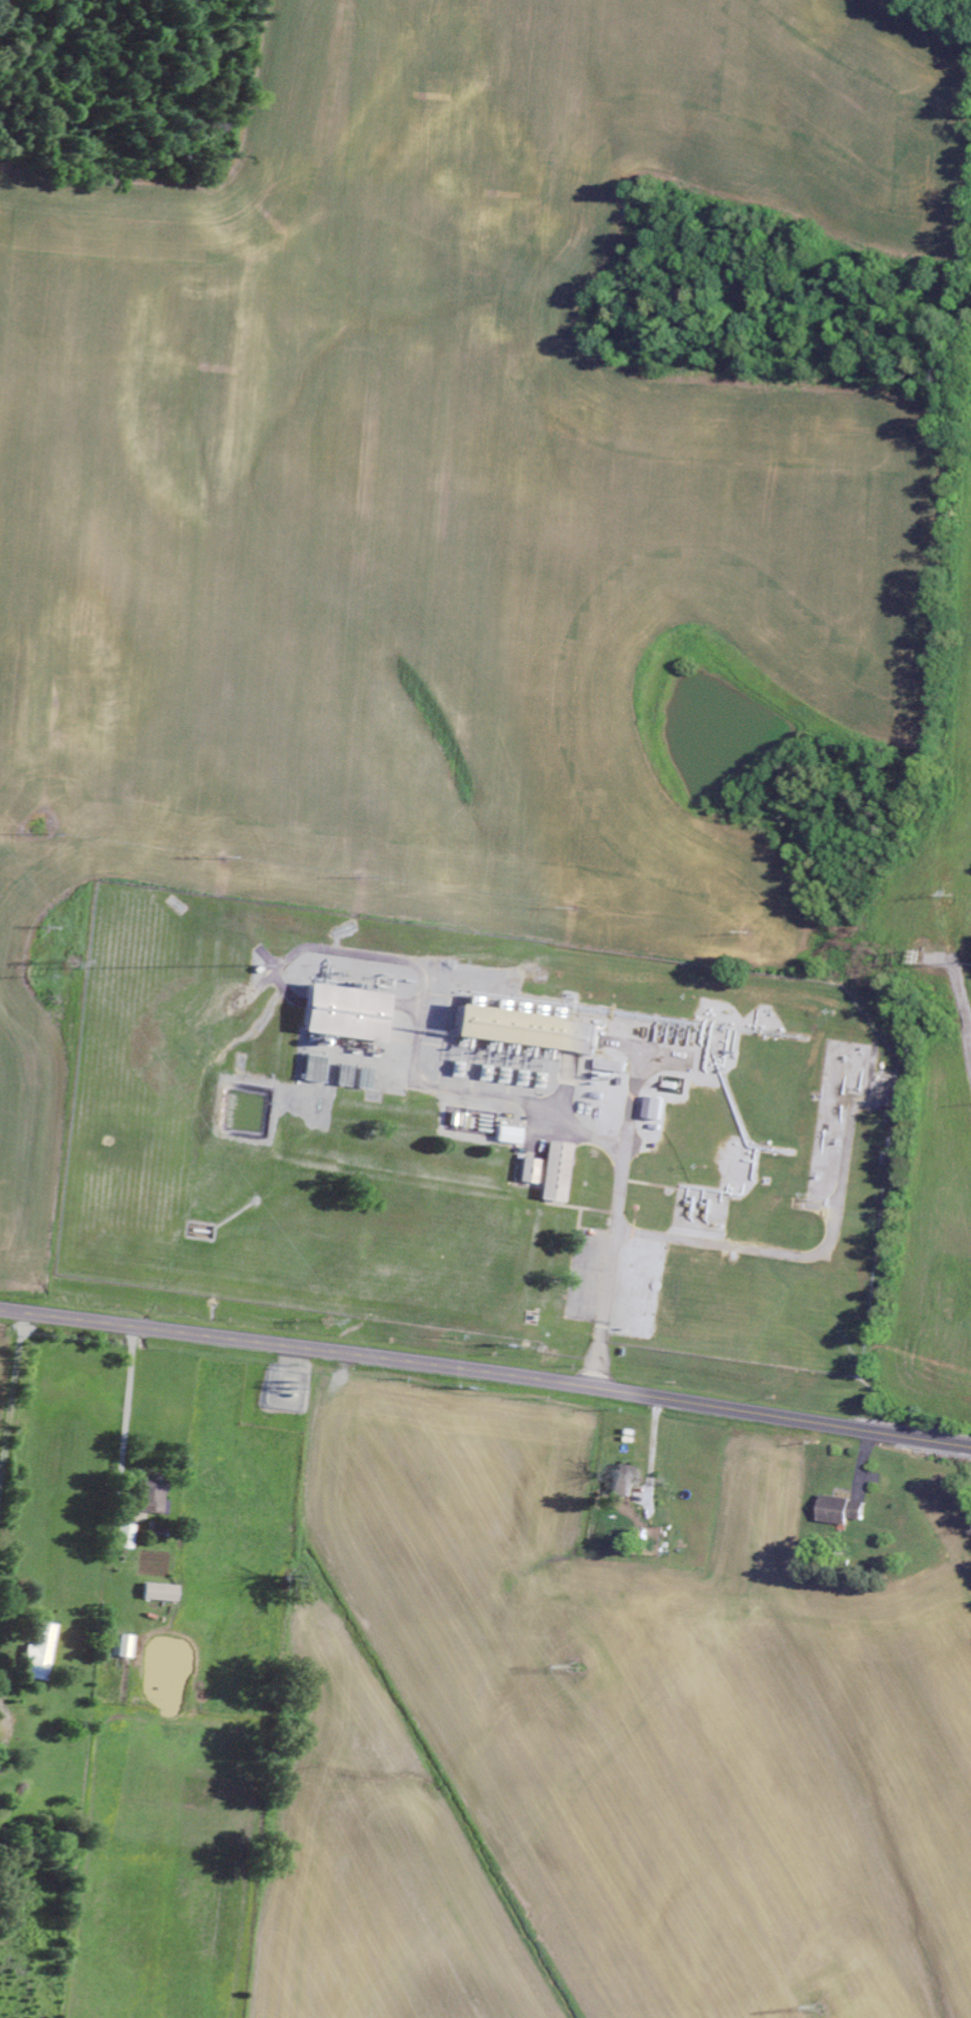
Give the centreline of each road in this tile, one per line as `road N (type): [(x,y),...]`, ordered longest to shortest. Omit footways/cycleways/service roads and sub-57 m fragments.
road 1 (primary): [(970,1447),(0,1310)]

